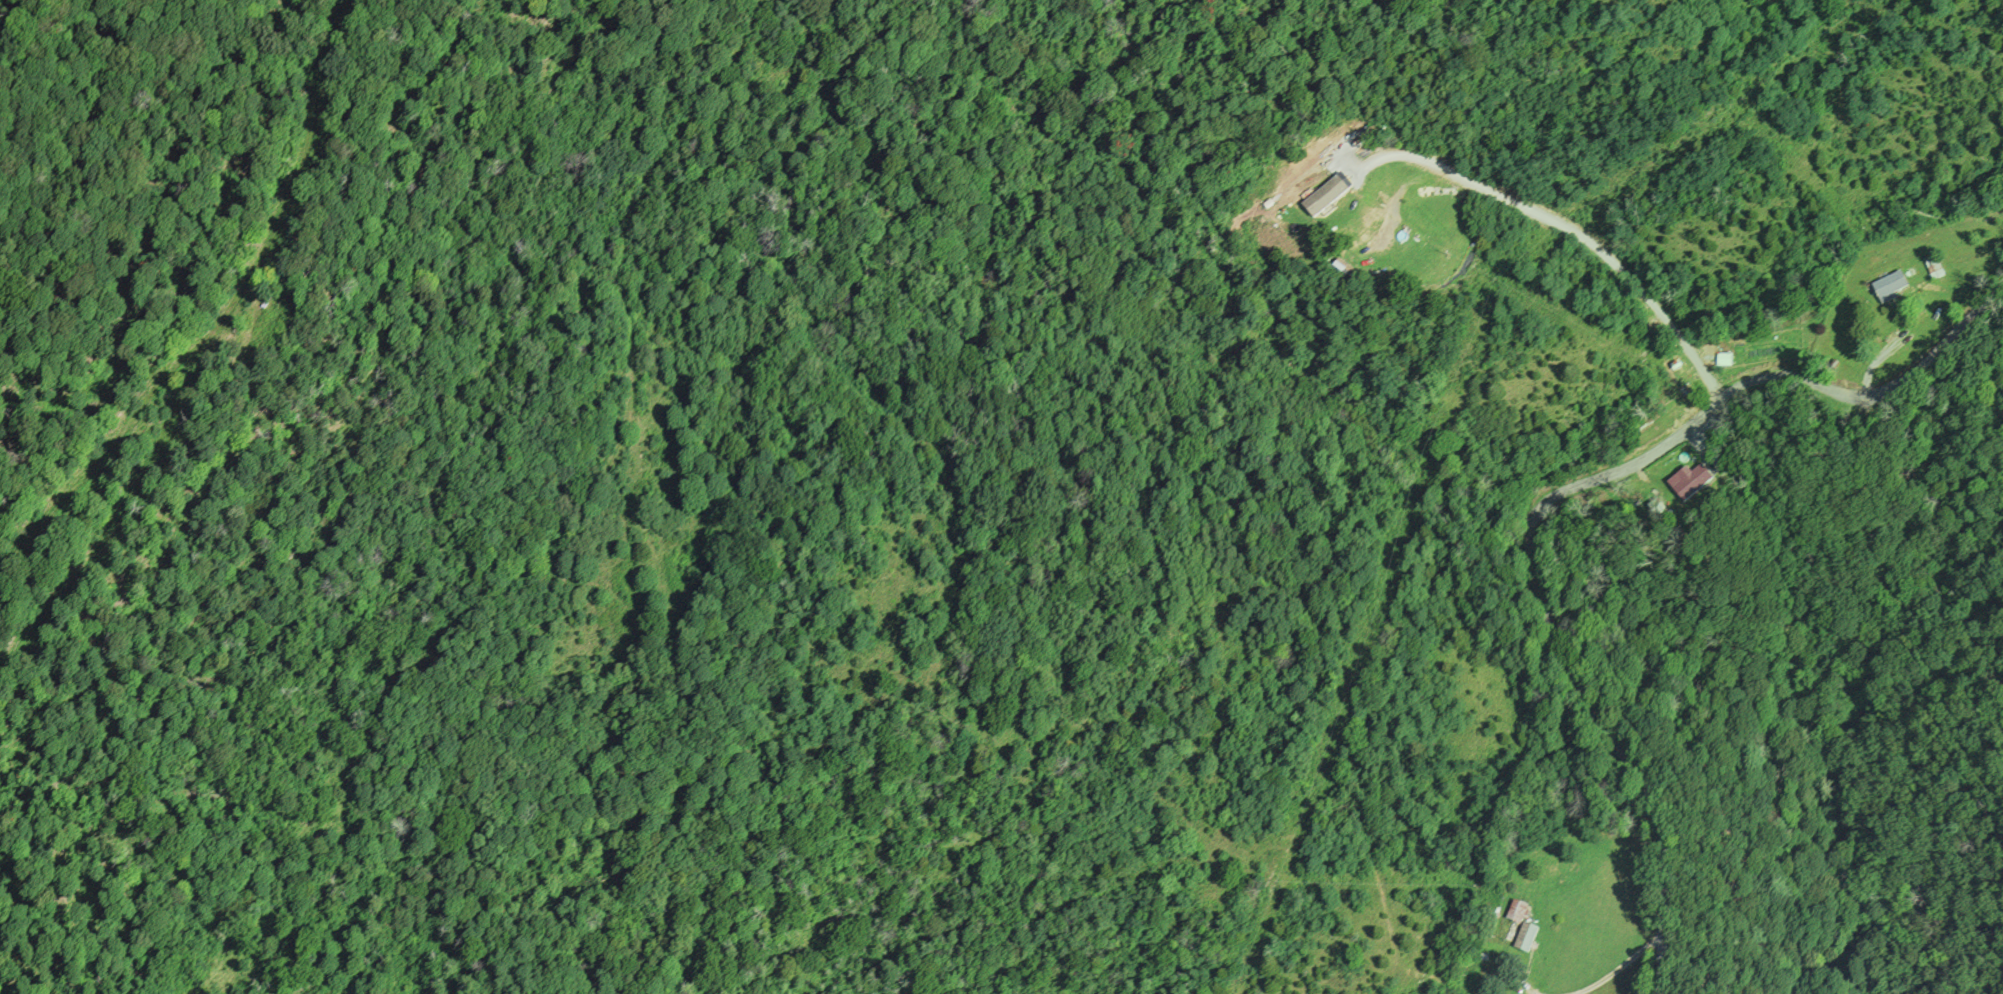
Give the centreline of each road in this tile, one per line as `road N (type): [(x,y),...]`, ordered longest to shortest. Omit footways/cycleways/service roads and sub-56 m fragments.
road 1 (tertiary): [(1657,993),(1669,837),(1565,643),(1542,557),(1542,514),(1552,495),(1663,449),(1750,380),(1812,374),(1874,396),(1923,369),(2002,284)]
road 2 (track): [(348,0),(308,89),(266,268),(152,415),(0,576)]

